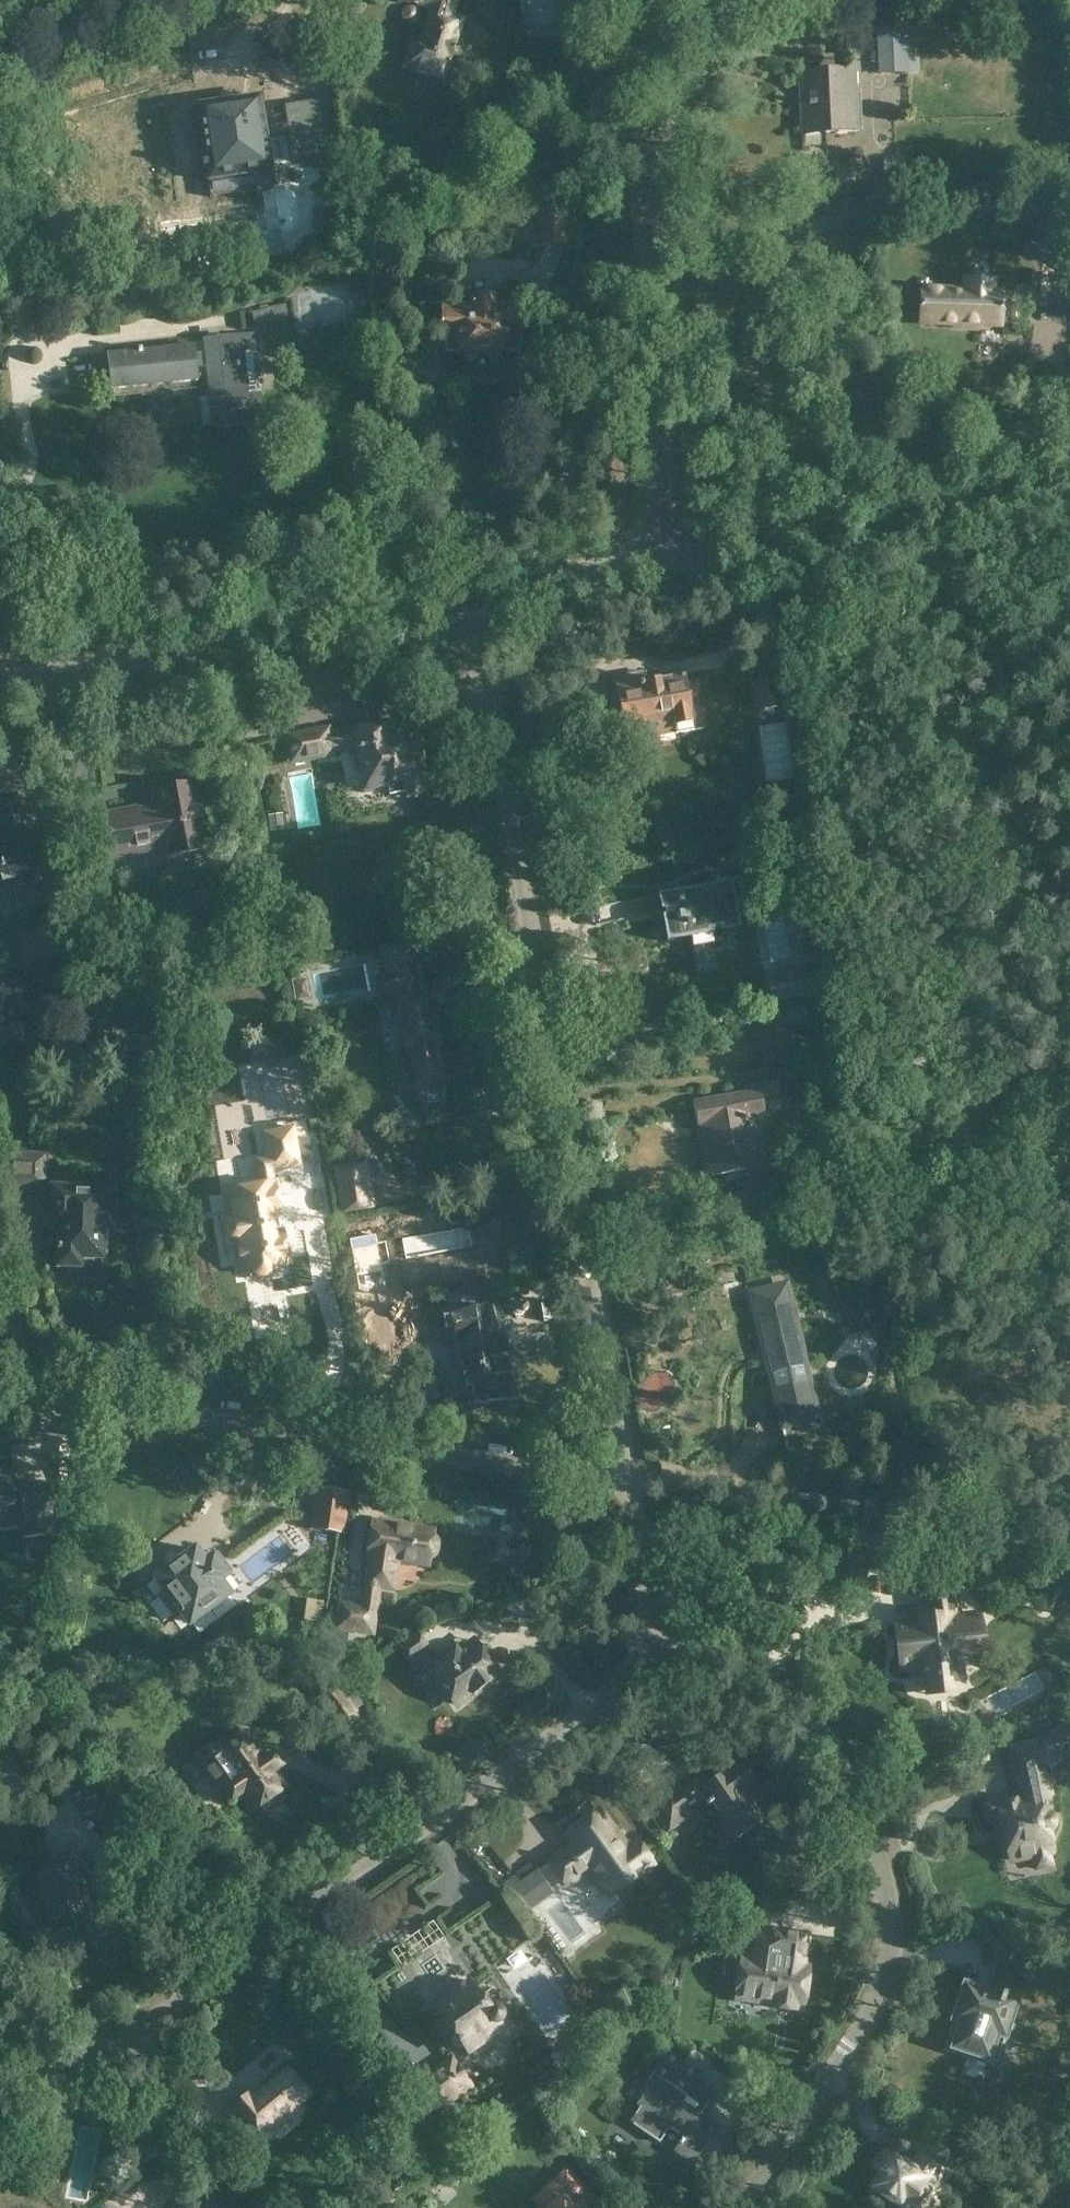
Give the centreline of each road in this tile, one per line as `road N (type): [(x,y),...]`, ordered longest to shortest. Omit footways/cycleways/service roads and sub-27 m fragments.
road 1 (residential): [(627,1480),(467,600)]
road 2 (residential): [(0,2056),(53,2068),(98,2052),(659,1678)]
road 3 (residential): [(746,2207),(833,2089),(877,1997),(888,1891),(866,1803),(808,1711),(760,1672),(723,1662),(659,1678)]
road 4 (residential): [(0,1380),(627,1480)]
road 5 (unclassified): [(669,560),(638,0)]
road 6 (tertiary): [(0,689),(467,600)]
road 7 (tertiary): [(669,560),(1069,487)]
road 8 (residential): [(209,0),(0,70)]
road 9 (tertiary): [(467,600),(669,560)]
road 10 (residential): [(659,1678),(627,1480)]

